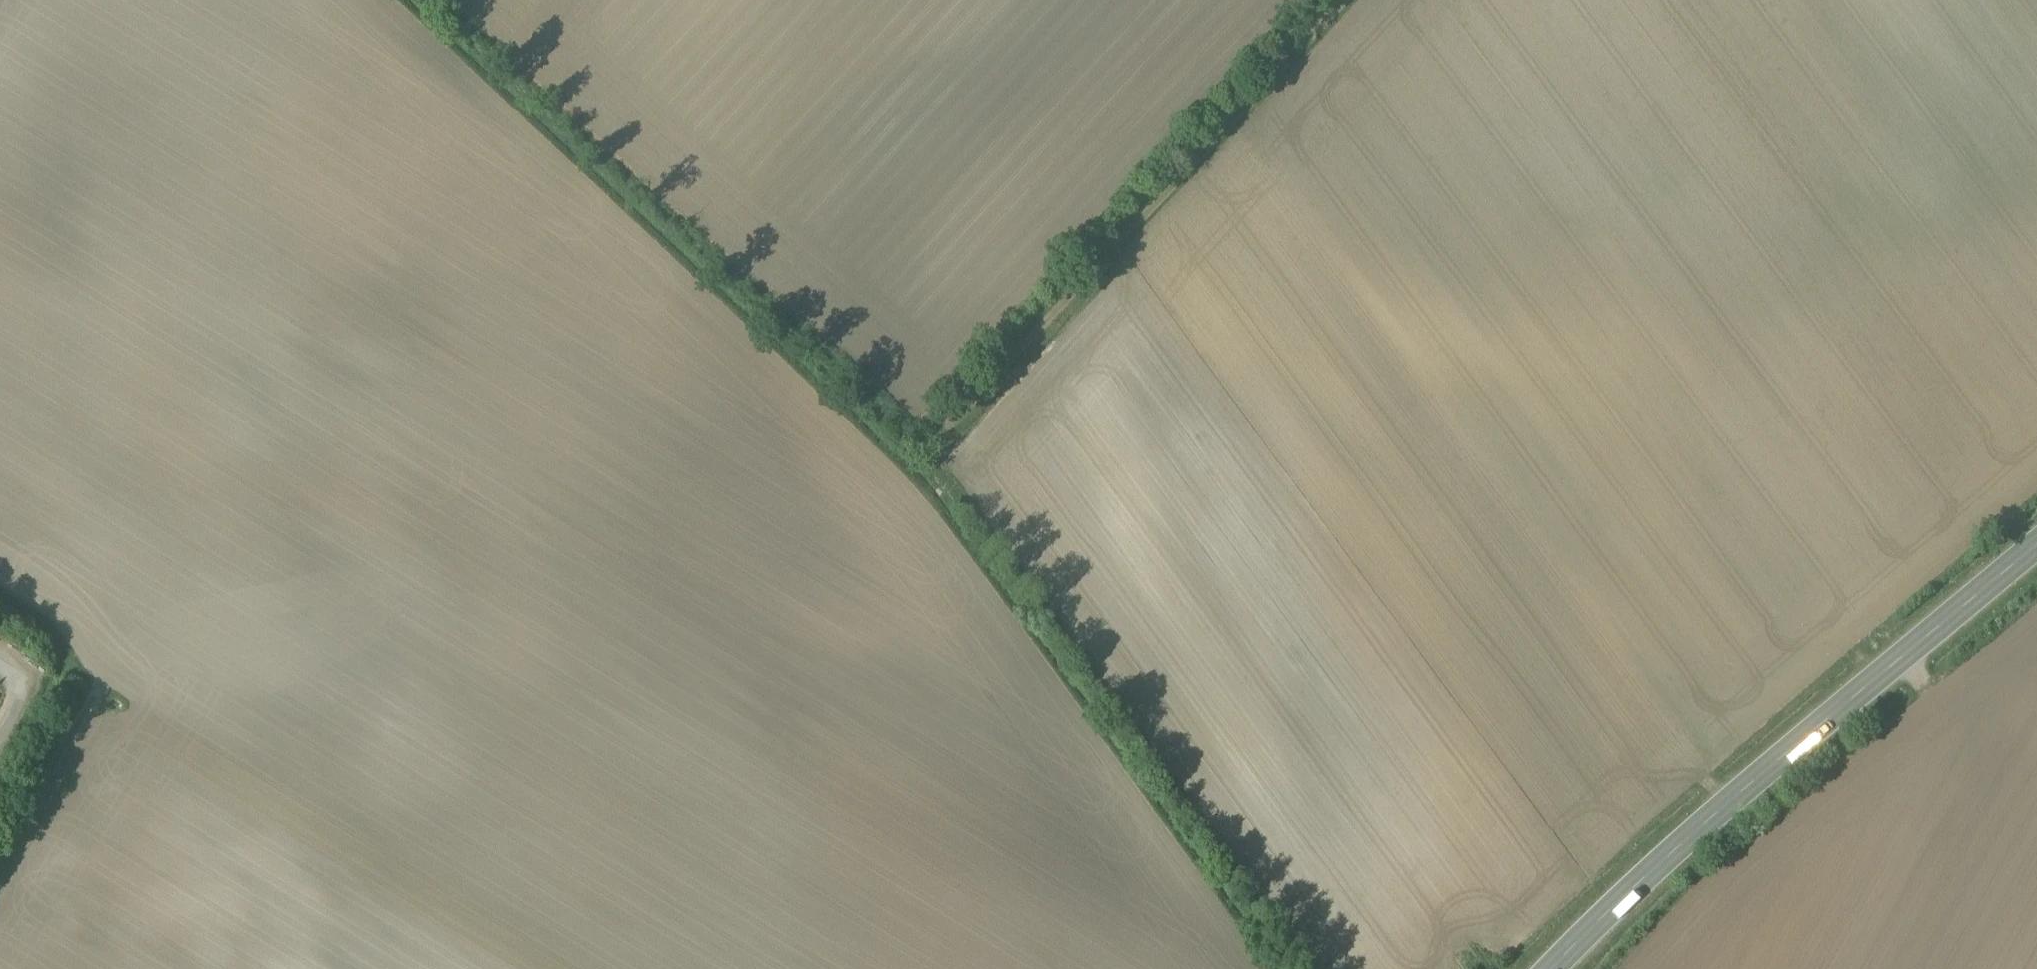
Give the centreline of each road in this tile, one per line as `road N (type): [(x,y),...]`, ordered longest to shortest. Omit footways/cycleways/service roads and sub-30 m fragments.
road 1 (primary): [(1548,968),(1761,773),(2036,545)]
road 2 (track): [(1347,0),(944,427)]

